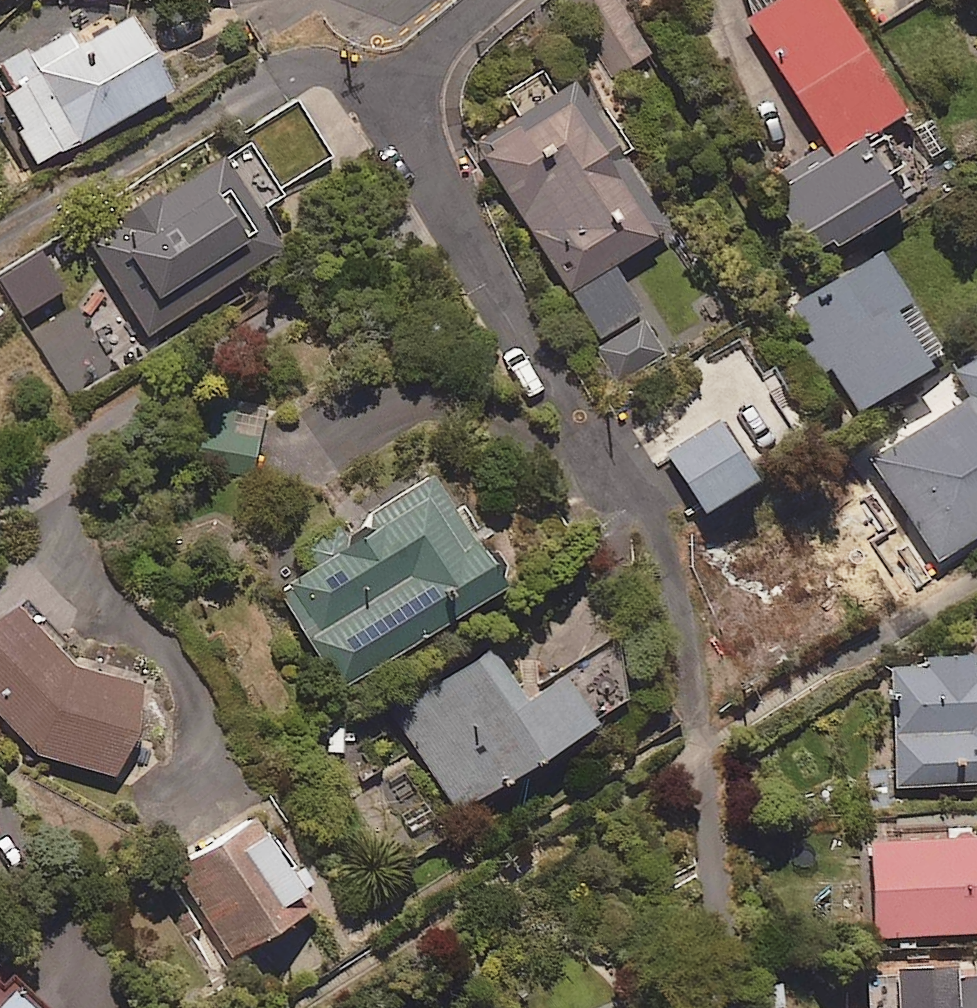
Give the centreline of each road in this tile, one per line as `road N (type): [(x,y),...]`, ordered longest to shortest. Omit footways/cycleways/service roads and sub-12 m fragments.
road 1 (residential): [(612,492),(431,182),(397,48),(456,0)]

